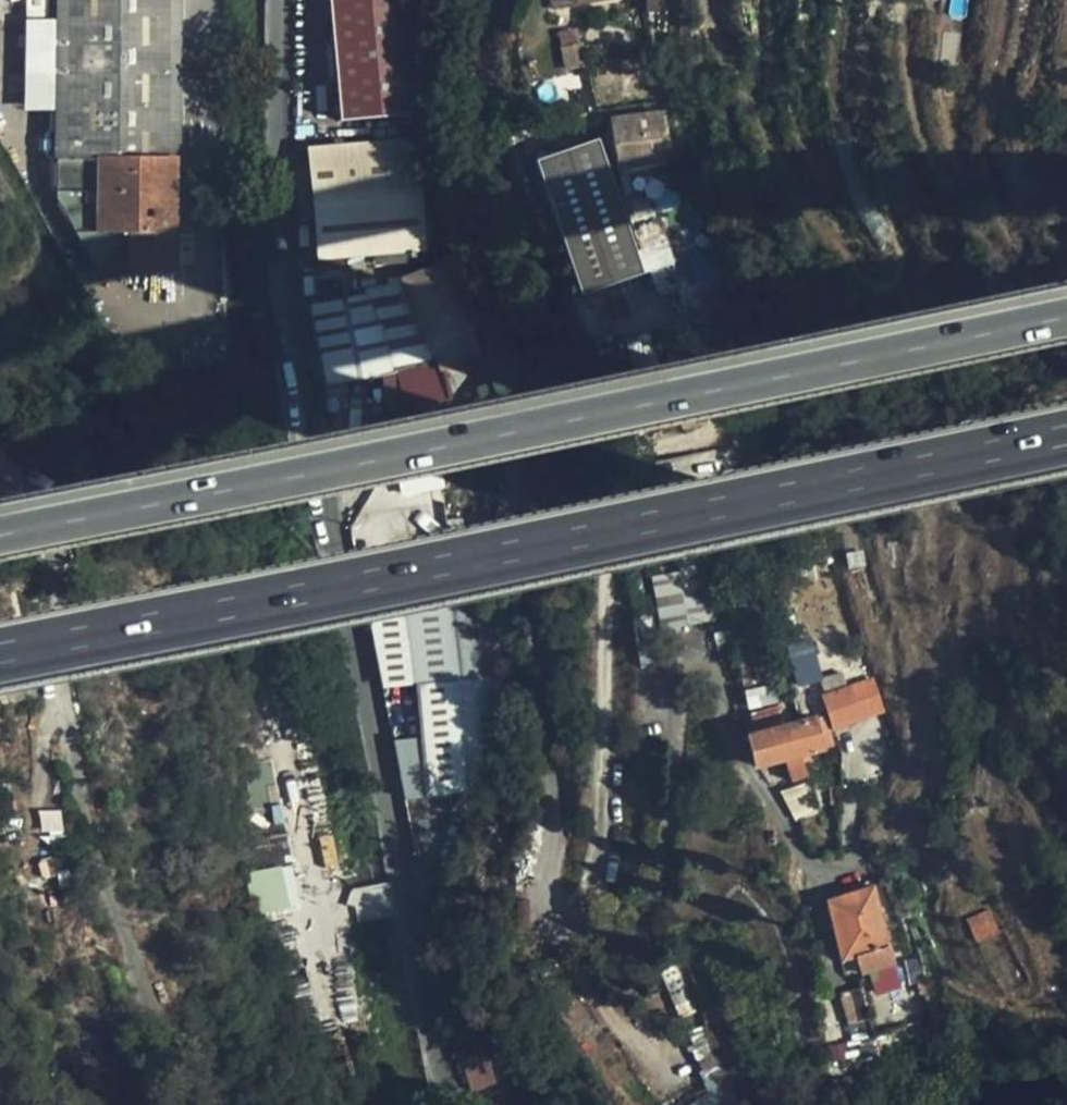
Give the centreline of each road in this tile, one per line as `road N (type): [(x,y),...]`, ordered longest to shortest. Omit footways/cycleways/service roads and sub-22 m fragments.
road 1 (tertiary): [(455,1104),(399,884),(308,433),(286,292),(276,0)]
road 2 (motorway): [(1066,313),(0,532)]
road 3 (motorway): [(0,649),(1066,433)]

